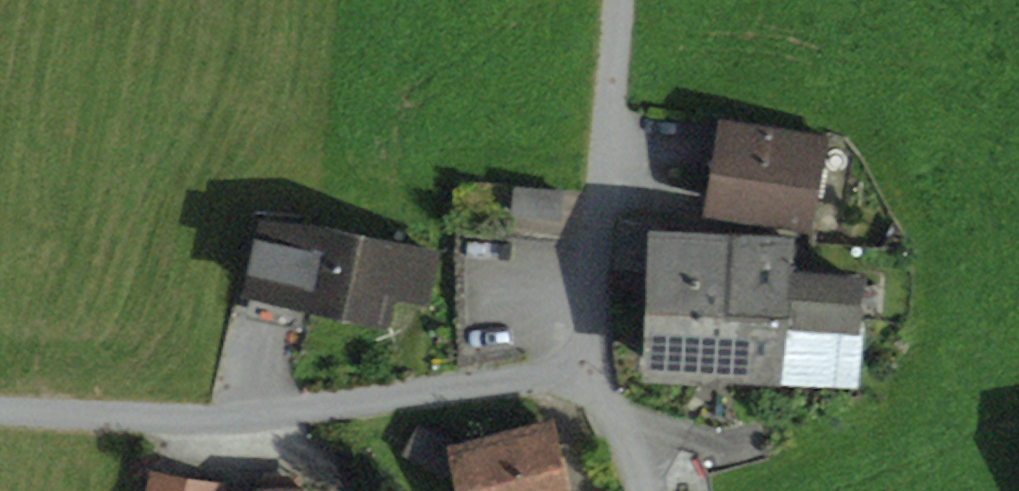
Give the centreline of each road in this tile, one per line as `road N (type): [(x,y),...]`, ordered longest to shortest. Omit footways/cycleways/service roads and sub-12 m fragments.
road 1 (residential): [(576,350),(540,378),(209,419),(0,411)]
road 2 (residential): [(619,0),(594,307),(576,350)]
road 3 (residential): [(637,490),(631,450),(576,350)]

